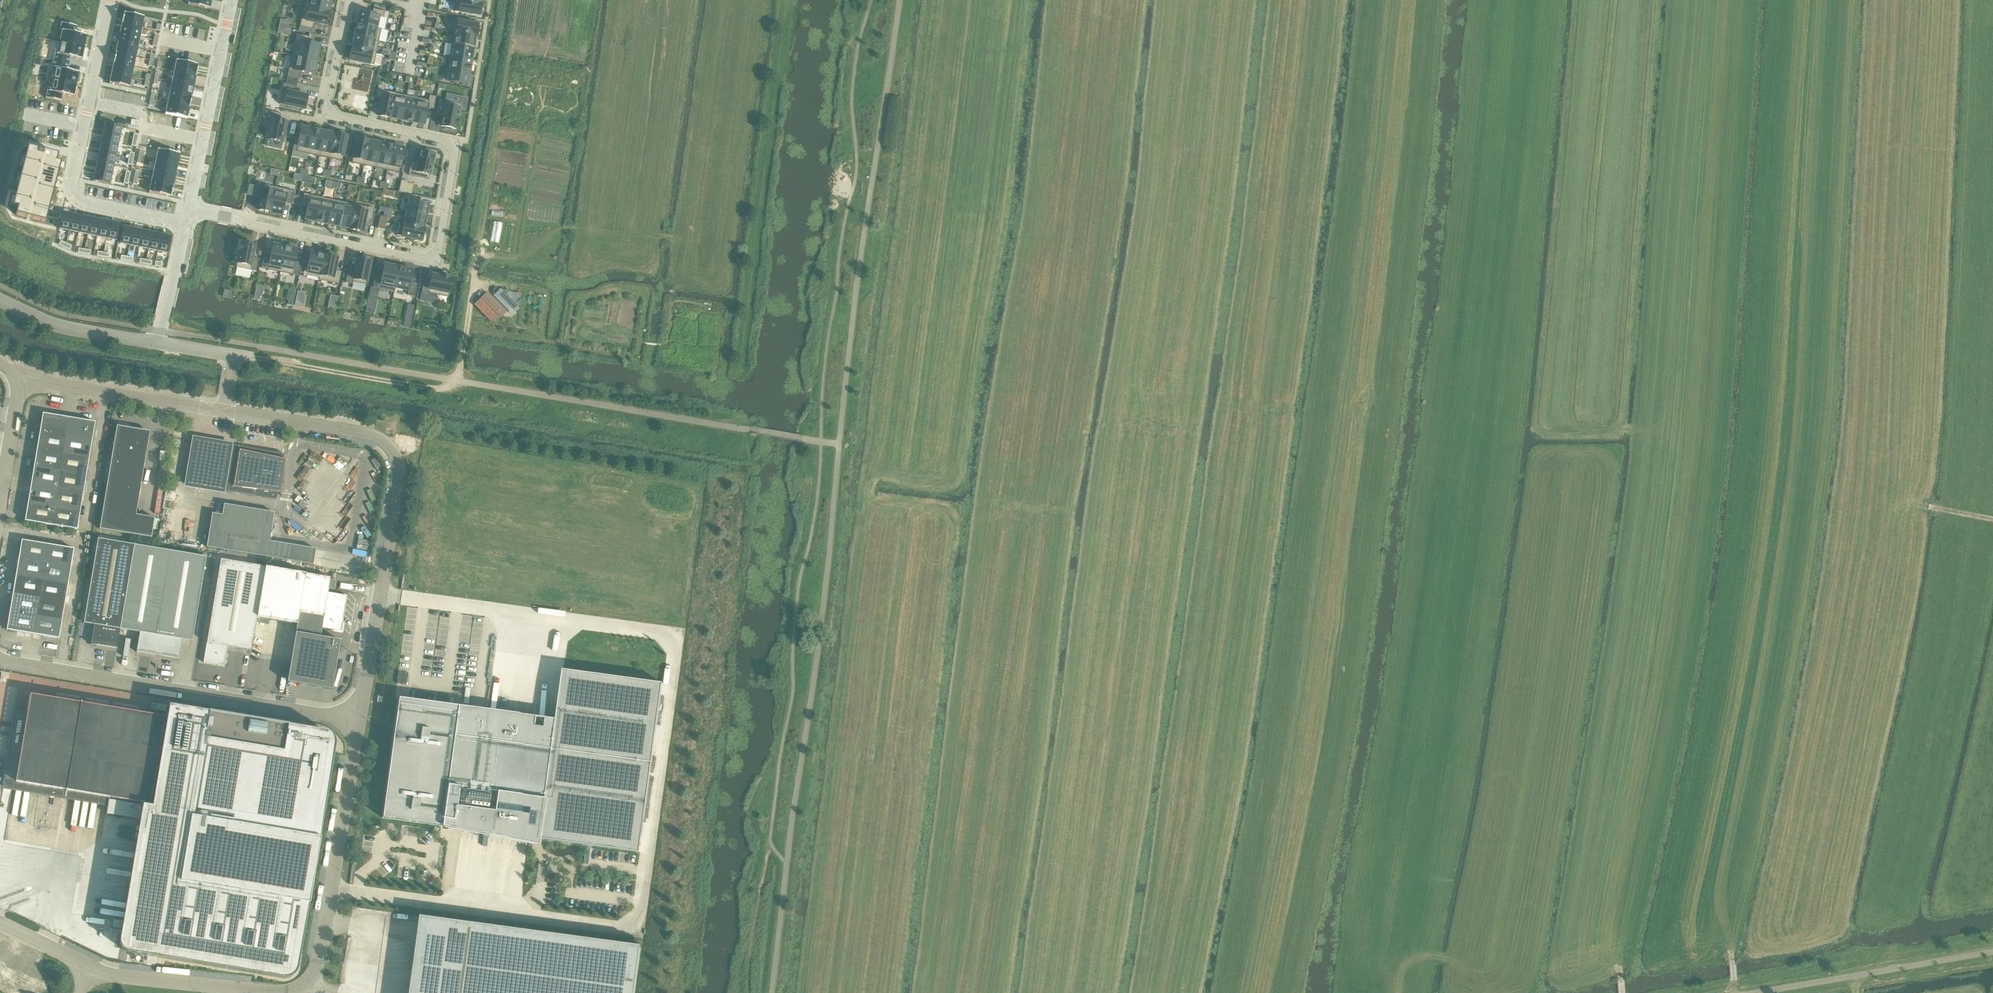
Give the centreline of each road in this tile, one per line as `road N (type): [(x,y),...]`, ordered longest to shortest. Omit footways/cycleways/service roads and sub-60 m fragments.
road 1 (residential): [(188,210),(427,260),(437,253),(455,146),(337,116),(327,105),(349,0)]
road 2 (unclassified): [(359,722),(310,978),(276,992),(91,971)]
road 3 (unclassified): [(359,722),(0,661)]
road 4 (residential): [(111,0),(74,181),(81,199),(186,221)]
road 5 (unclassified): [(369,435),(394,455),(400,480),(359,722)]
road 6 (track): [(253,357),(448,390),(457,379),(470,300)]
road 7 (unclassified): [(1760,992),(1992,952)]
road 8 (residential): [(188,210),(232,0)]
road 9 (unclassified): [(222,410),(18,371)]
road 10 (unclassified): [(0,301),(70,328),(160,343)]
road 11 (unclassified): [(369,435),(222,410)]
road 12 (unclassified): [(0,501),(18,371)]
road 13 (residential): [(160,343),(186,221)]

